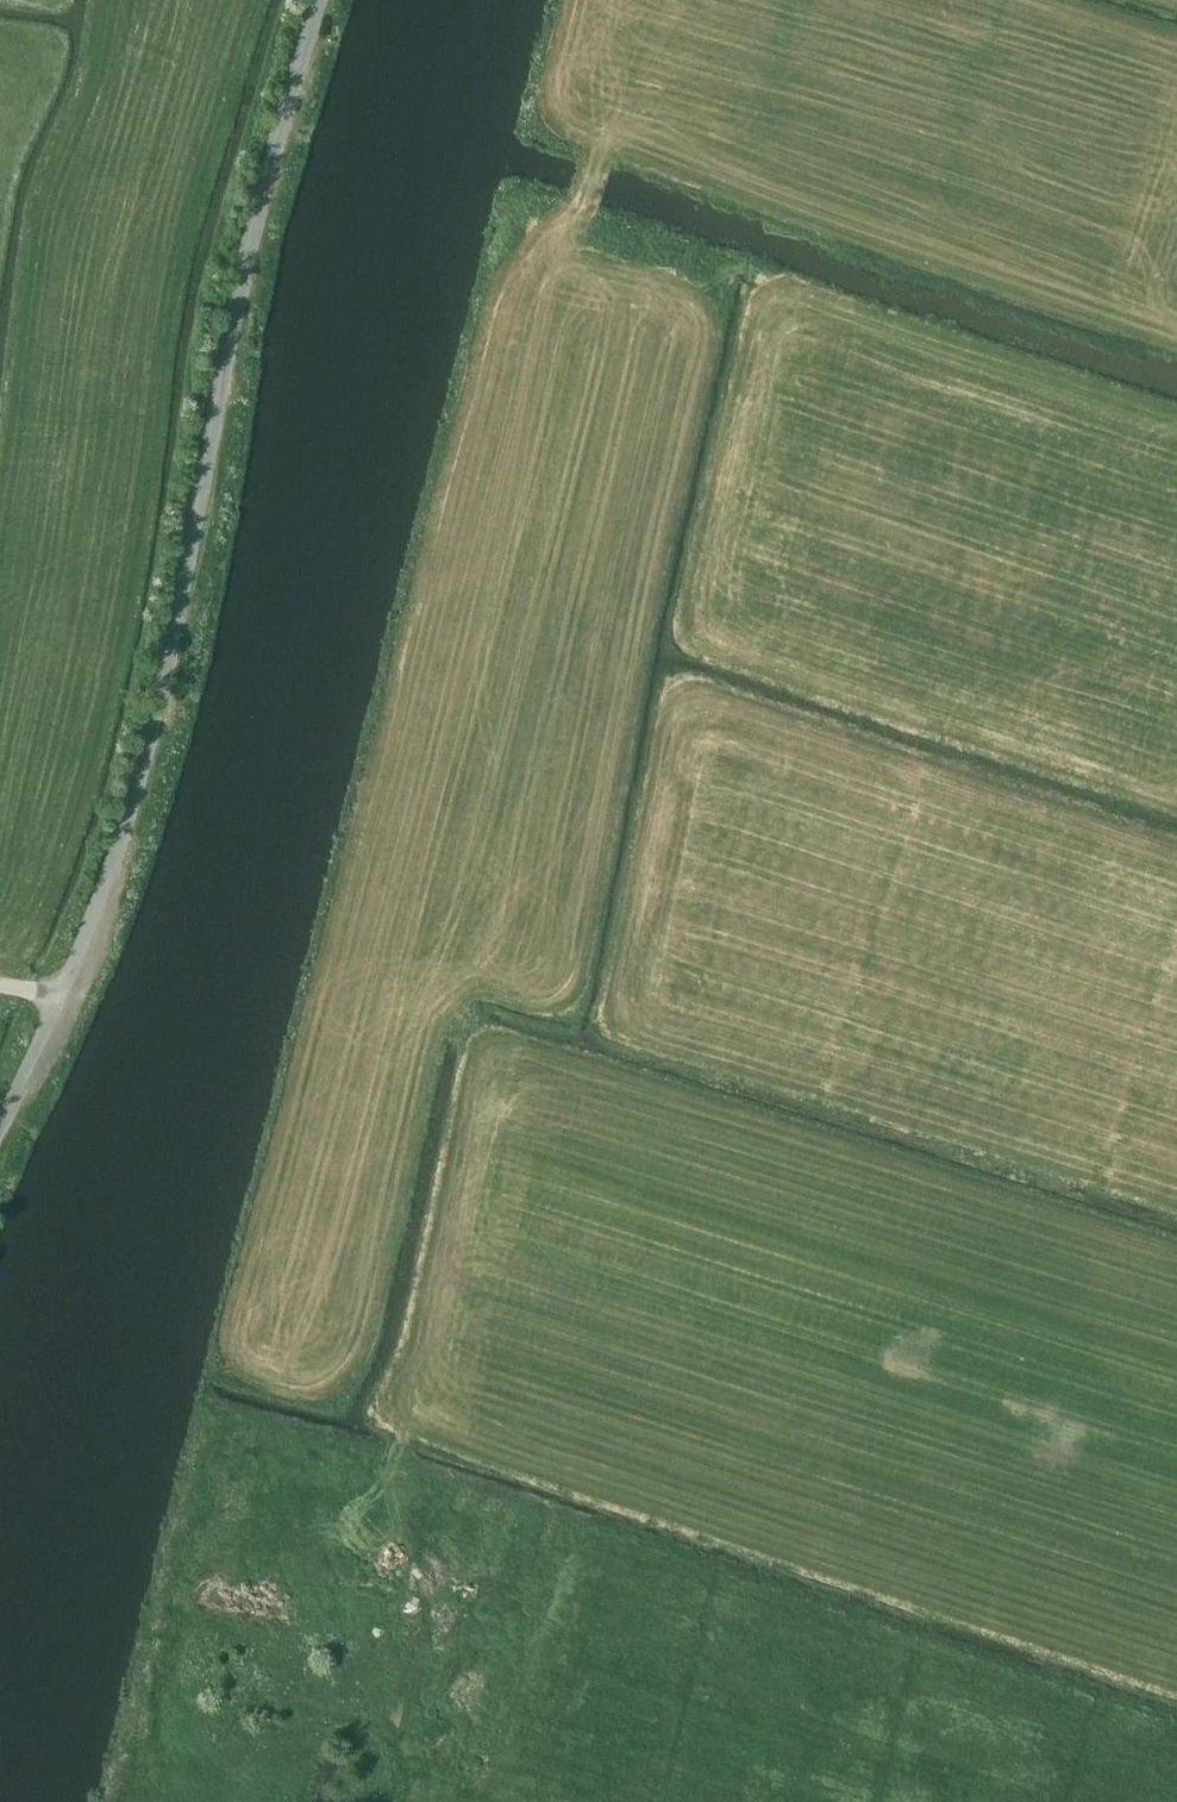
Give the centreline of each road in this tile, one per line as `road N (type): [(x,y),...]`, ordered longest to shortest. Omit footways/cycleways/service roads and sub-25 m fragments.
road 1 (unclassified): [(0,1125),(66,989),(120,845),(175,625),(248,243),(319,0)]

